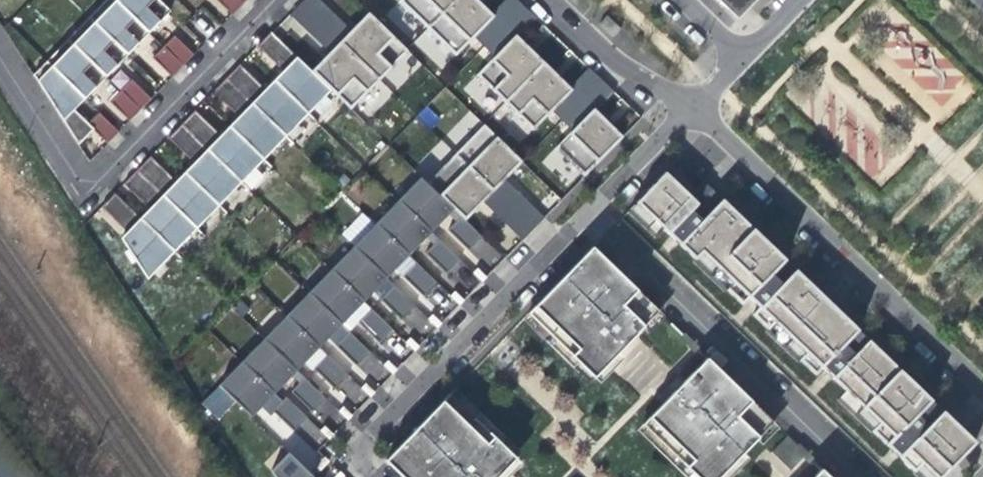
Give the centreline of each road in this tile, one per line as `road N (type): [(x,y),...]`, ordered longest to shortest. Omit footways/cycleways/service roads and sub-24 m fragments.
road 1 (residential): [(278,0),(104,176),(68,171),(0,61)]
road 2 (residential): [(683,110),(703,119),(982,390)]
road 3 (residential): [(861,476),(590,219)]
road 4 (residential): [(371,476),(353,459),(590,219)]
road 5 (residential): [(552,0),(683,110)]
road 6 (residential): [(590,219),(683,110)]

